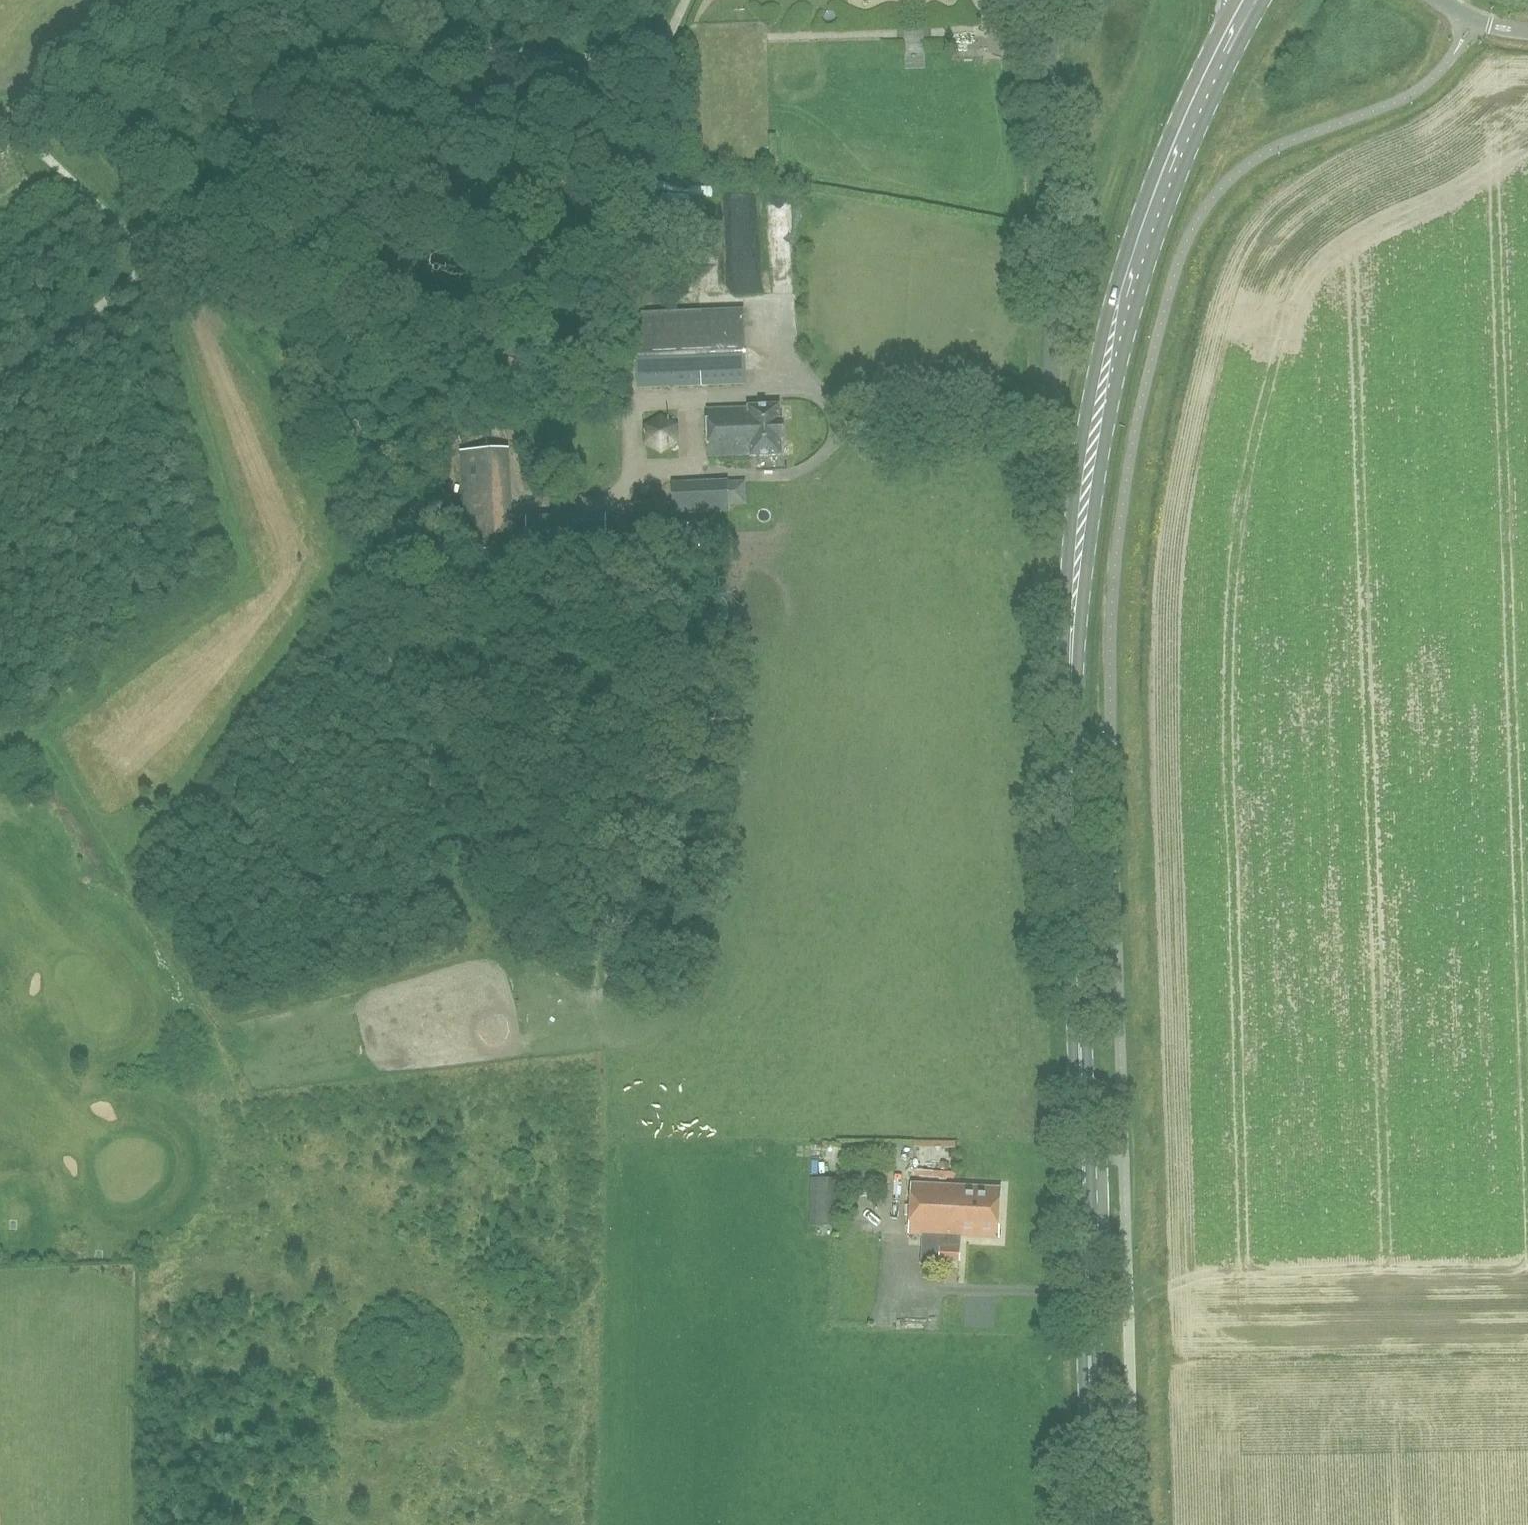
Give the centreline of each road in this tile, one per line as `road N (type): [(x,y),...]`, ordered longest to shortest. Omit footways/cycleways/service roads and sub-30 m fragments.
road 1 (primary): [(1094,1524),(1073,752),(1081,539),(1095,440),(1135,265),(1190,120),(1250,0)]
road 2 (unclassified): [(1052,413),(1057,281),(1046,0)]
road 3 (unclassified): [(1125,1293),(1132,1524)]

